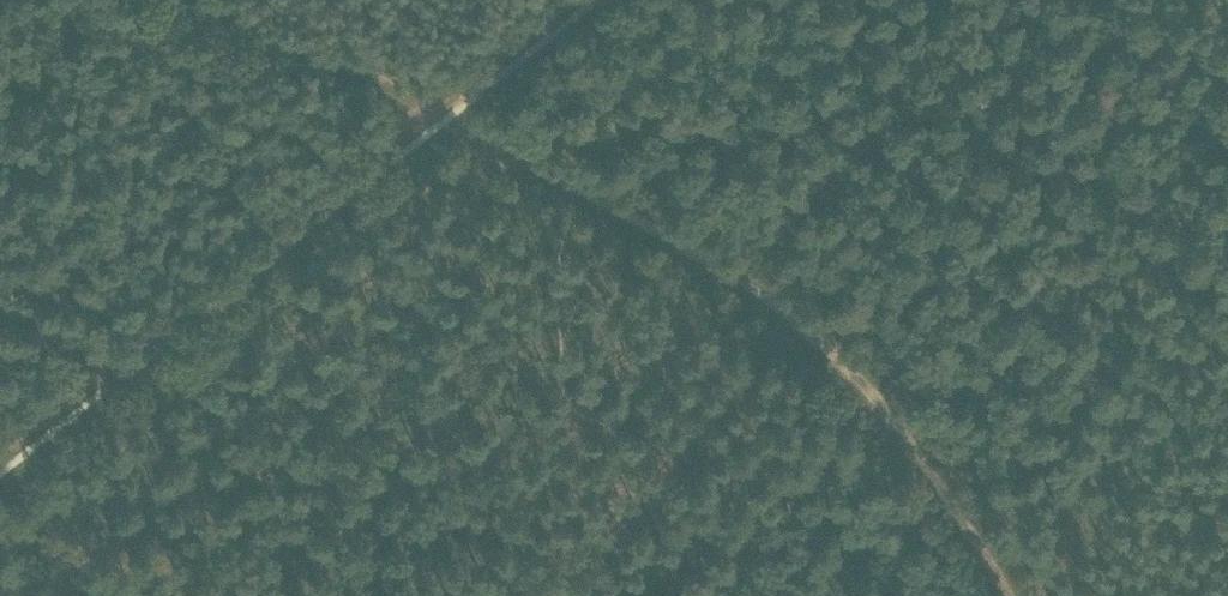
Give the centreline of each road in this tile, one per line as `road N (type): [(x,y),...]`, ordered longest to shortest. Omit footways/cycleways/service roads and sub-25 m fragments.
road 1 (track): [(633,222),(759,294),(837,360),(946,475),(1019,595)]
road 2 (track): [(419,111),(0,449)]
road 3 (track): [(217,0),(419,111)]
road 4 (track): [(439,122),(633,222)]
road 5 (track): [(560,0),(419,111)]

